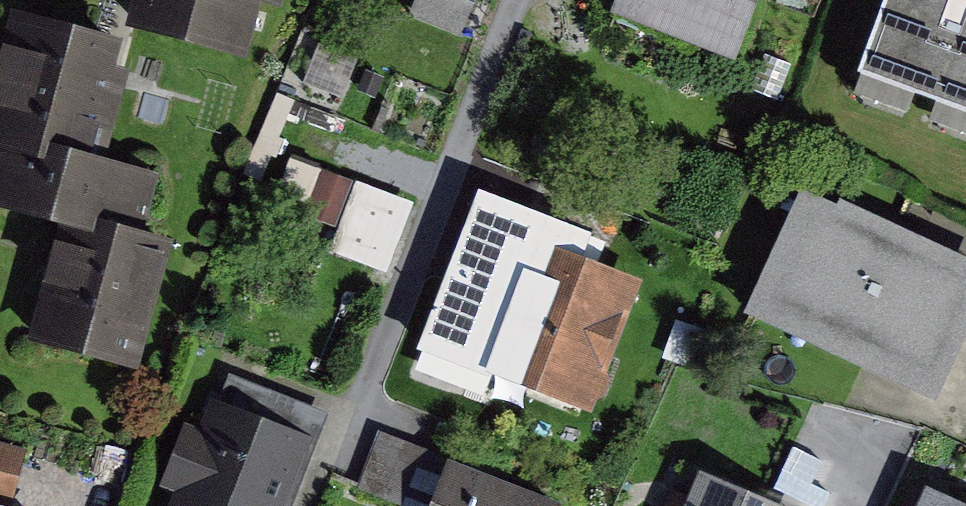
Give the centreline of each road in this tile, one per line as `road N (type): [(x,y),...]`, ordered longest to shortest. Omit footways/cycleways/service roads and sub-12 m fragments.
road 1 (residential): [(346,447),(527,0)]

